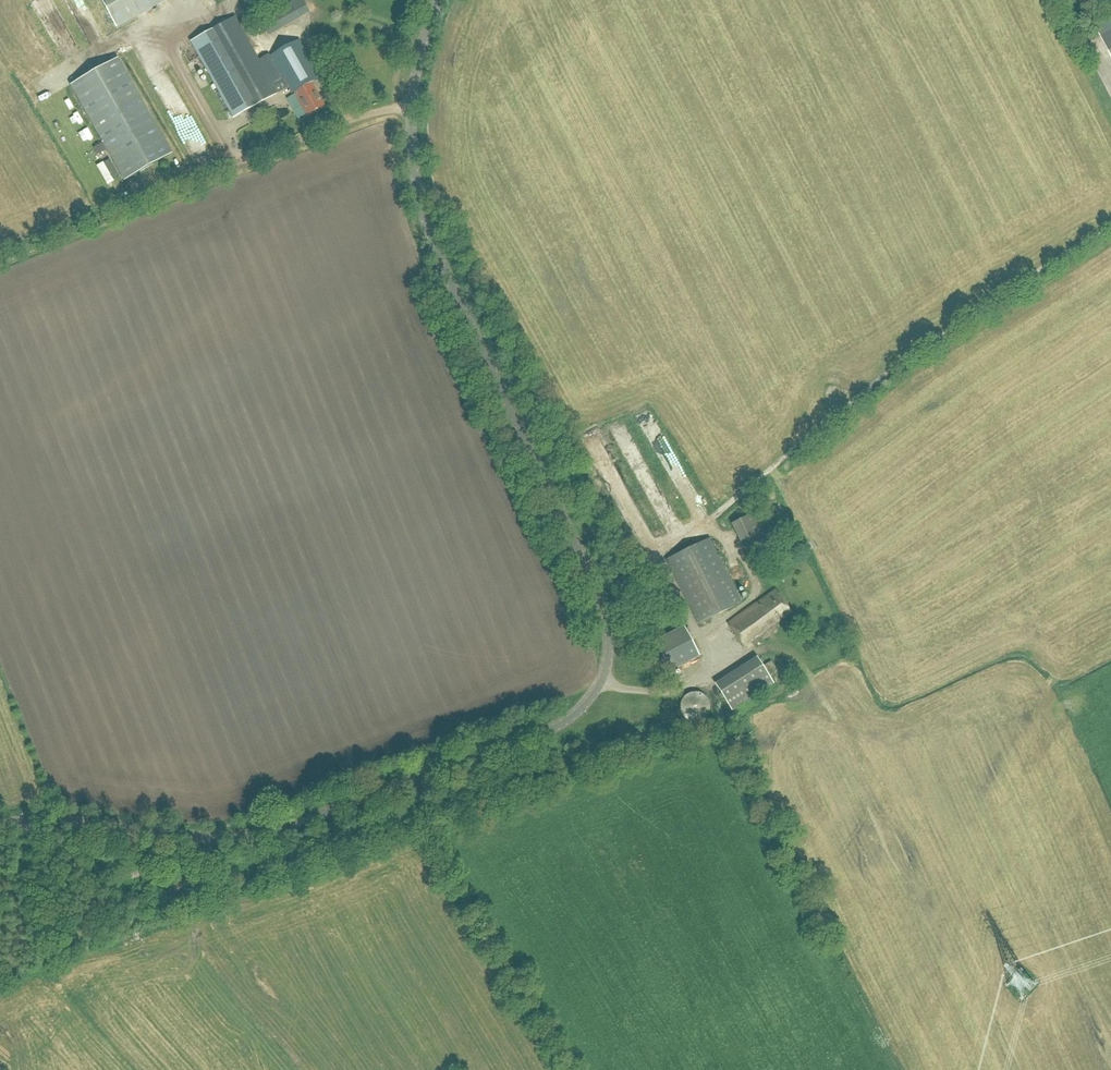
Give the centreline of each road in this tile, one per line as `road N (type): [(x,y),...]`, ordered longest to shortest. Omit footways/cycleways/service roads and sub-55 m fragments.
road 1 (tertiary): [(0,827),(280,831),(554,725),(593,701),(604,654),(593,596),(418,191),(411,104),(438,0)]
road 2 (track): [(1110,226),(654,557),(691,623)]
road 3 (track): [(0,257),(237,164)]
road 4 (track): [(237,164),(411,104)]

